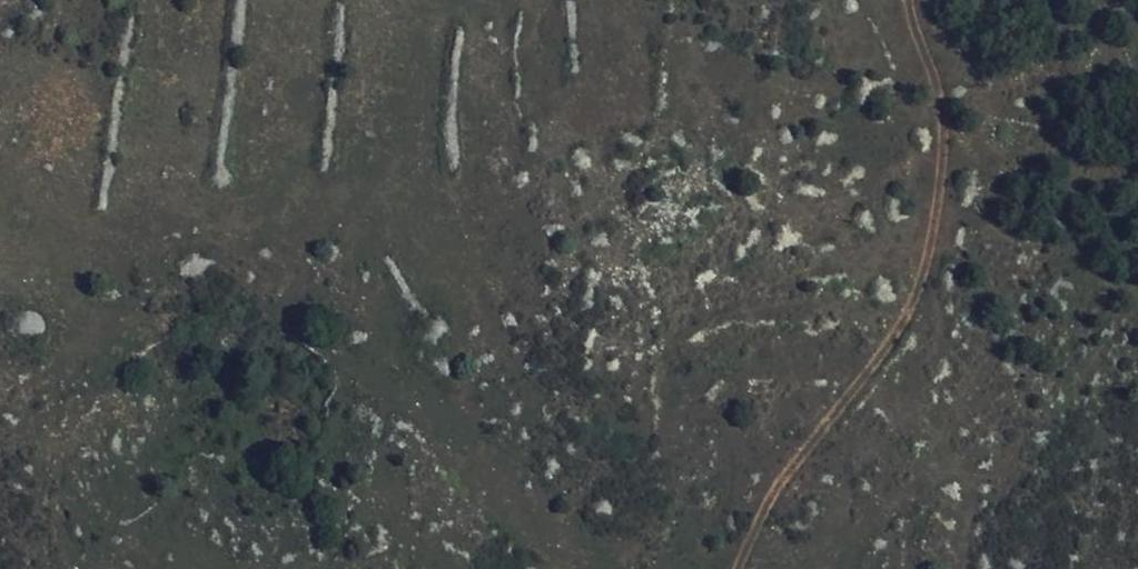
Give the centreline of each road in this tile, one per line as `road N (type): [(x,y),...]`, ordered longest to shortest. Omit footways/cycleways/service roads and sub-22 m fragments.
road 1 (track): [(904,0),(946,114),(929,273),(898,338),(763,507),(738,568)]

